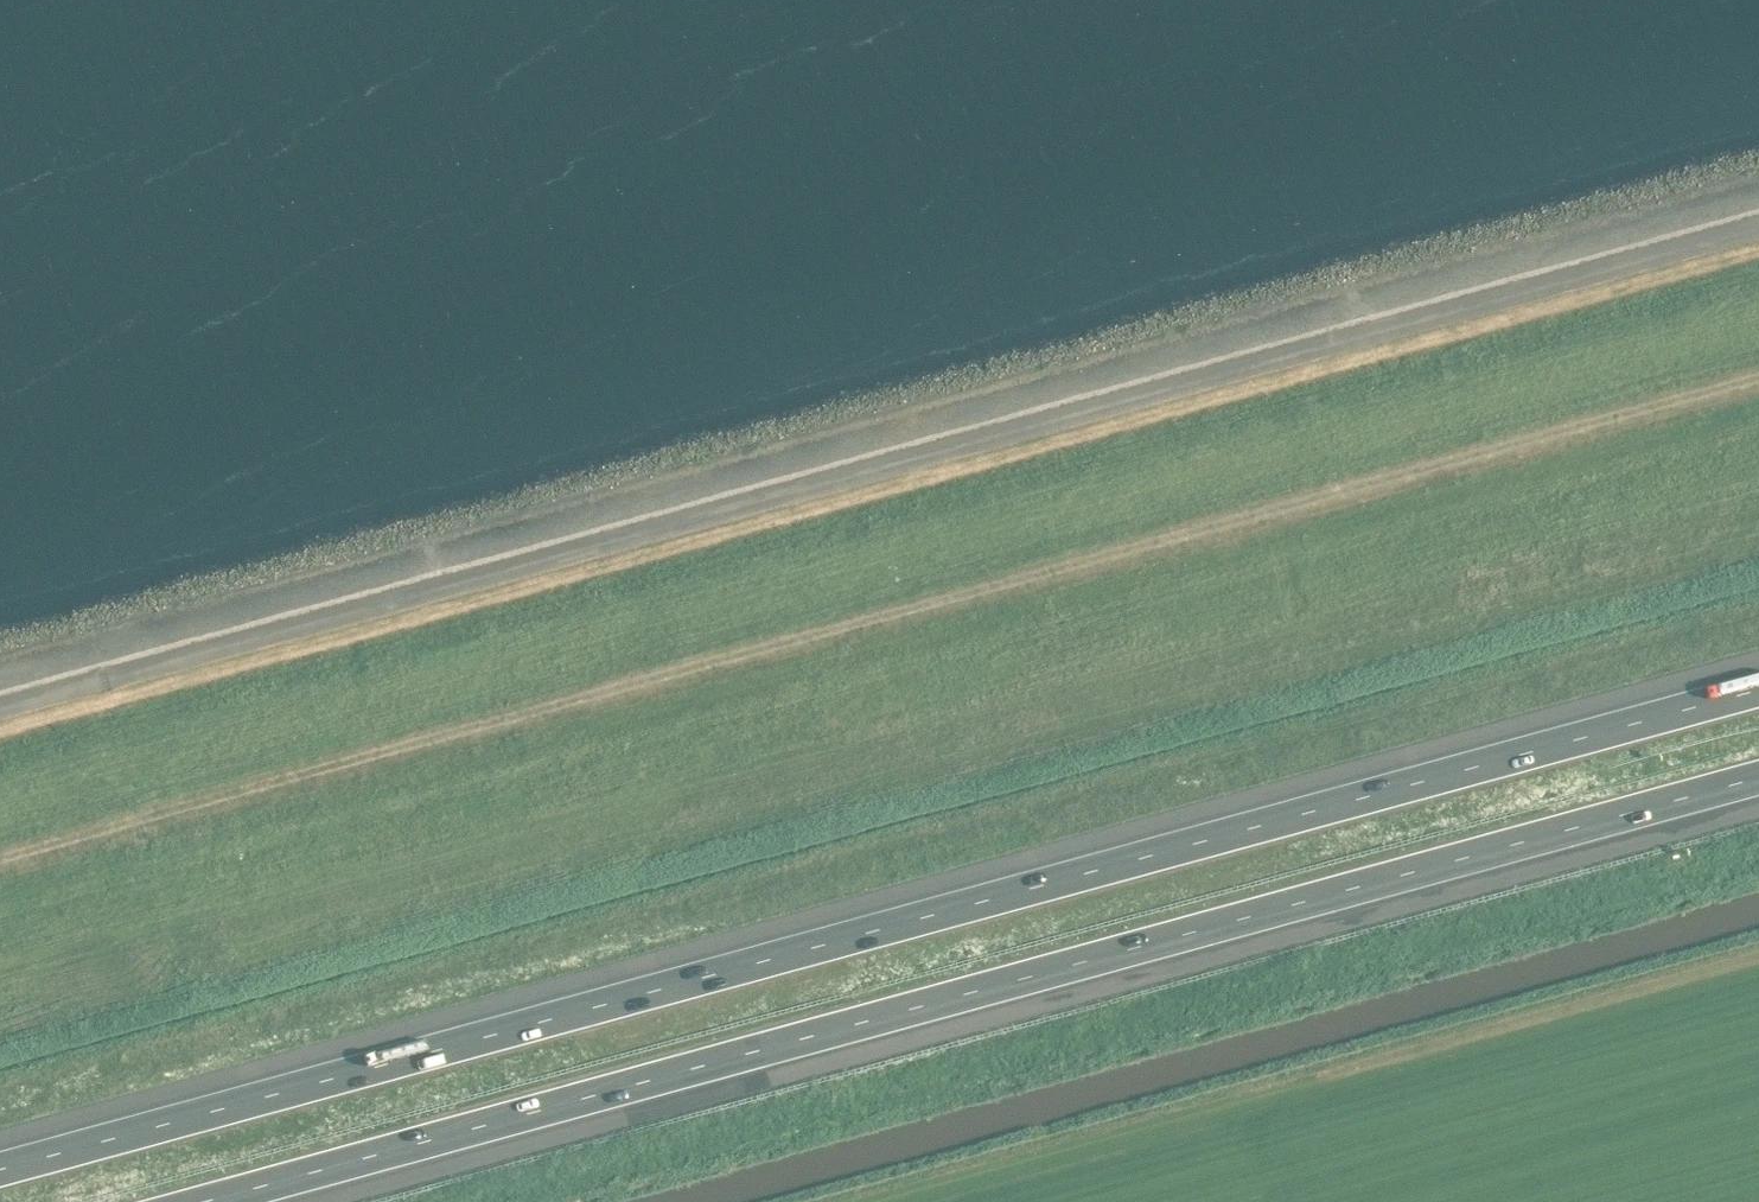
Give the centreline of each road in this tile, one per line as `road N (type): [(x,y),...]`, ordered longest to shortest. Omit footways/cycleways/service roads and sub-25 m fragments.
road 1 (motorway): [(1758,685),(0,1164)]
road 2 (track): [(0,847),(1758,369)]
road 3 (motorway): [(186,1201),(1758,773)]

